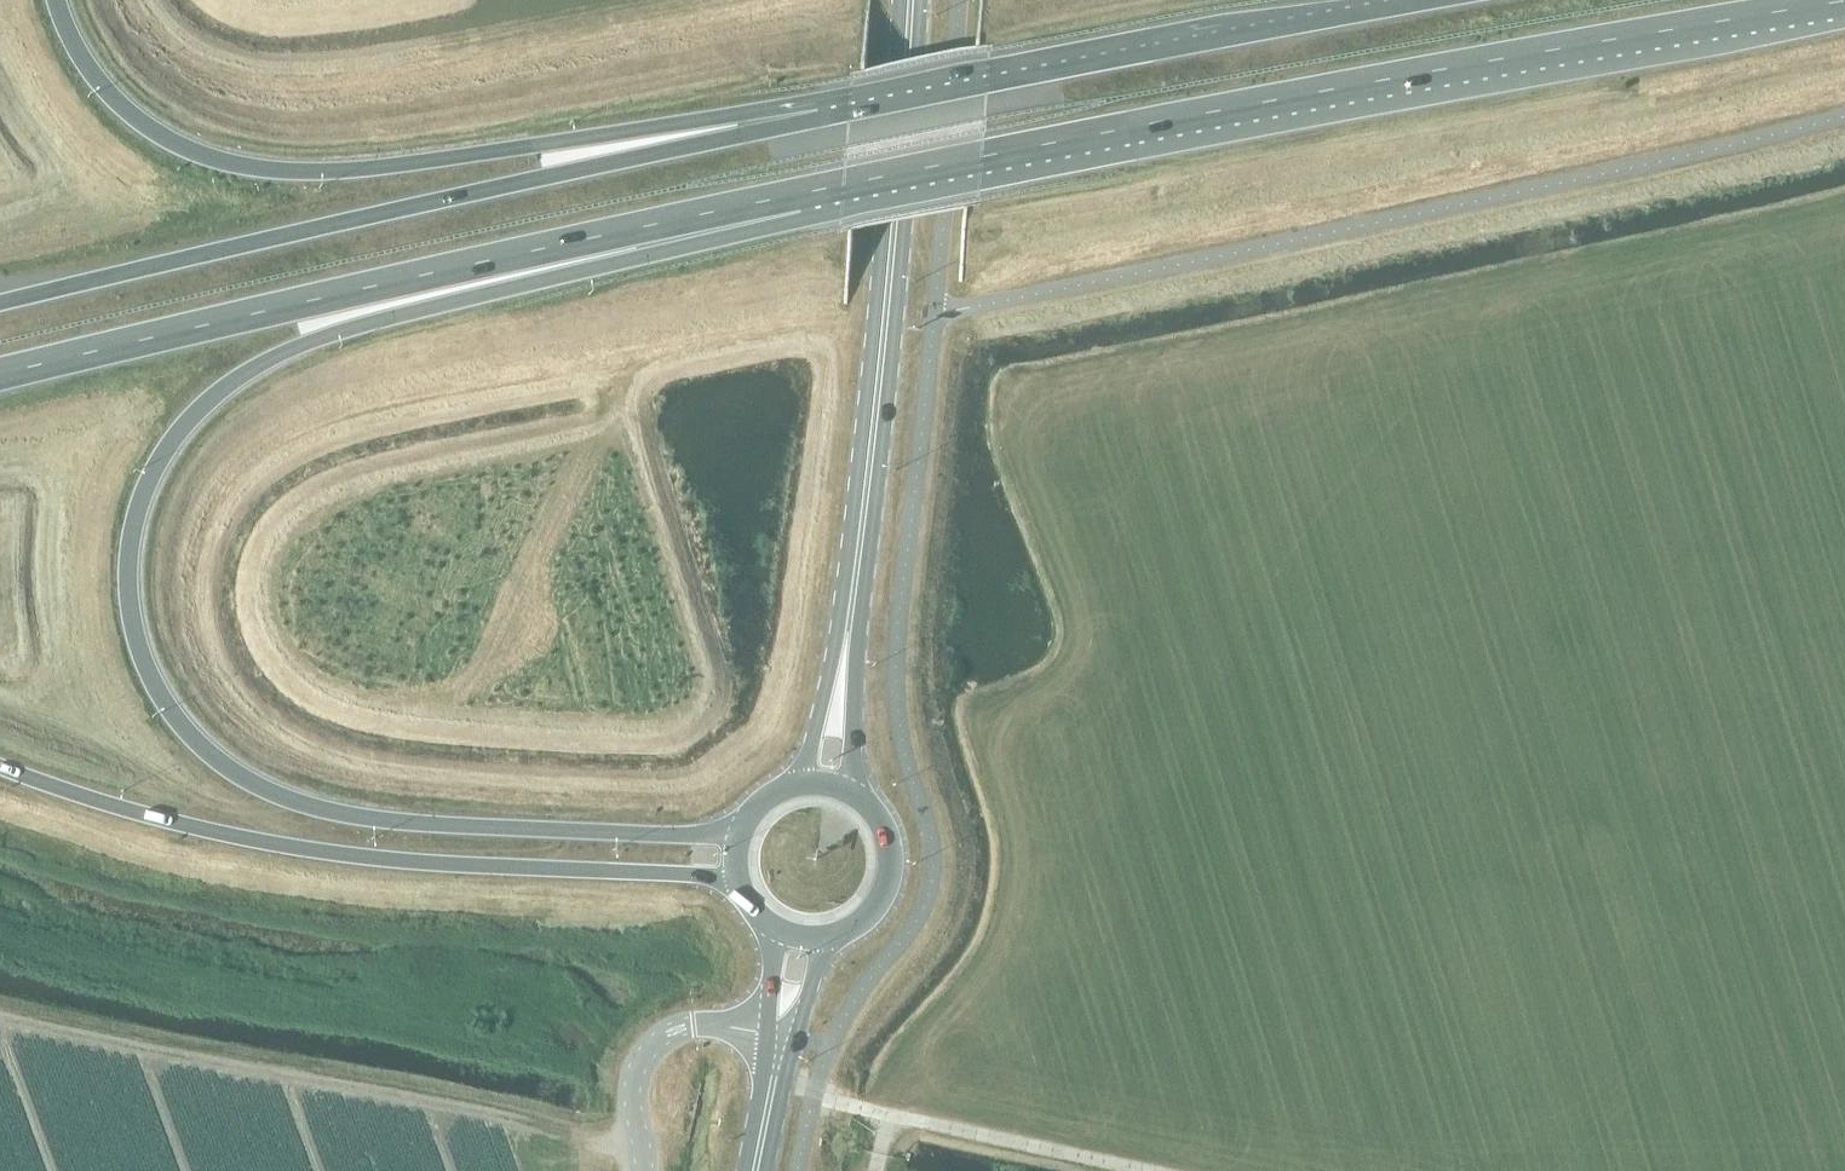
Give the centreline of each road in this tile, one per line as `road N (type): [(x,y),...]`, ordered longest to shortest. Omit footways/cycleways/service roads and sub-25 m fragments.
road 1 (trunk): [(739,831),(393,822),(264,790),(206,747),(162,693),(133,617),(129,562),(142,497),(172,438),(251,363),(347,324),(587,262),(798,185)]
road 2 (trunk): [(798,185),(1816,0)]
road 3 (trunk): [(822,100),(0,302)]
road 4 (trunk): [(822,100),(394,161),(246,164),(190,147),(141,119),(90,66),(57,0)]
road 5 (trunk): [(0,372),(798,185)]
road 6 (trunk): [(0,764),(190,825),(320,849),(737,882)]
road 7 (secondary): [(912,0),(845,668)]
road 8 (trunk): [(1382,0),(822,100)]
road 9 (unclassified): [(645,1170),(635,1083),(653,1043),(692,1024),(780,1035)]
road 10 (secondary): [(824,939),(864,921),(879,904),(892,863),(882,820),(850,790)]
road 11 (secondary): [(754,1170),(780,1035)]
road 12 (secondary): [(850,790),(845,668)]
road 13 (secondary): [(845,668),(803,782)]

